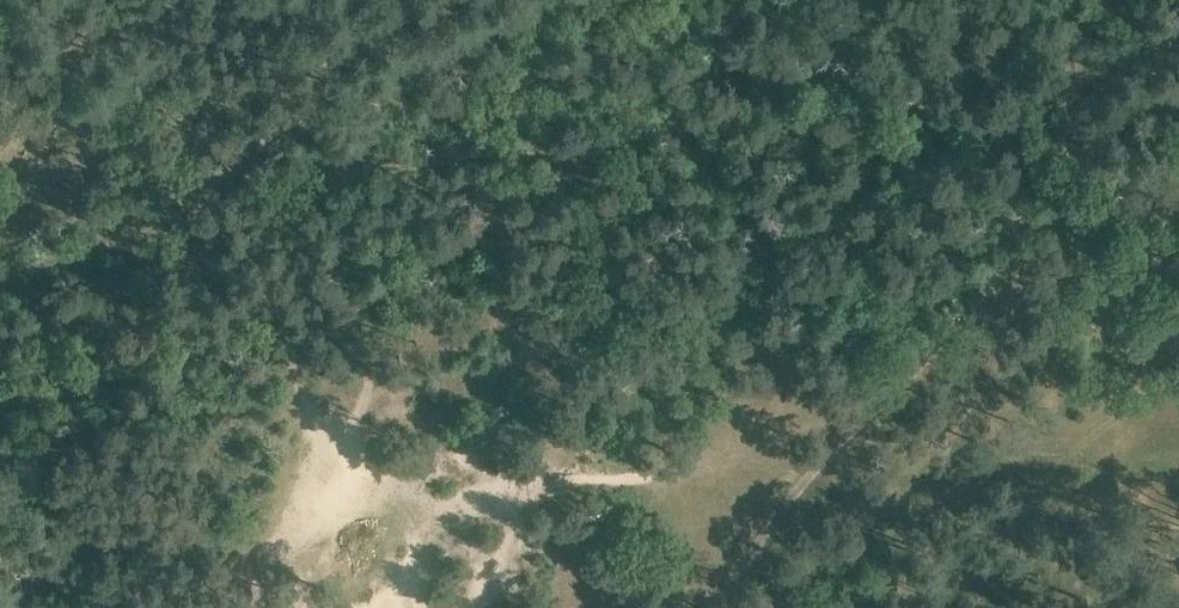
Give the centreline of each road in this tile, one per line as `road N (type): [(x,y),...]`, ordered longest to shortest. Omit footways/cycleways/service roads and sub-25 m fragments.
road 1 (track): [(1071,0),(1093,111),(1075,151),(940,128),(898,86),(840,115),(349,171)]
road 2 (track): [(1075,151),(1090,171),(1000,251),(902,385),(828,454),(713,607)]
road 3 (track): [(292,183),(121,233),(0,282)]

